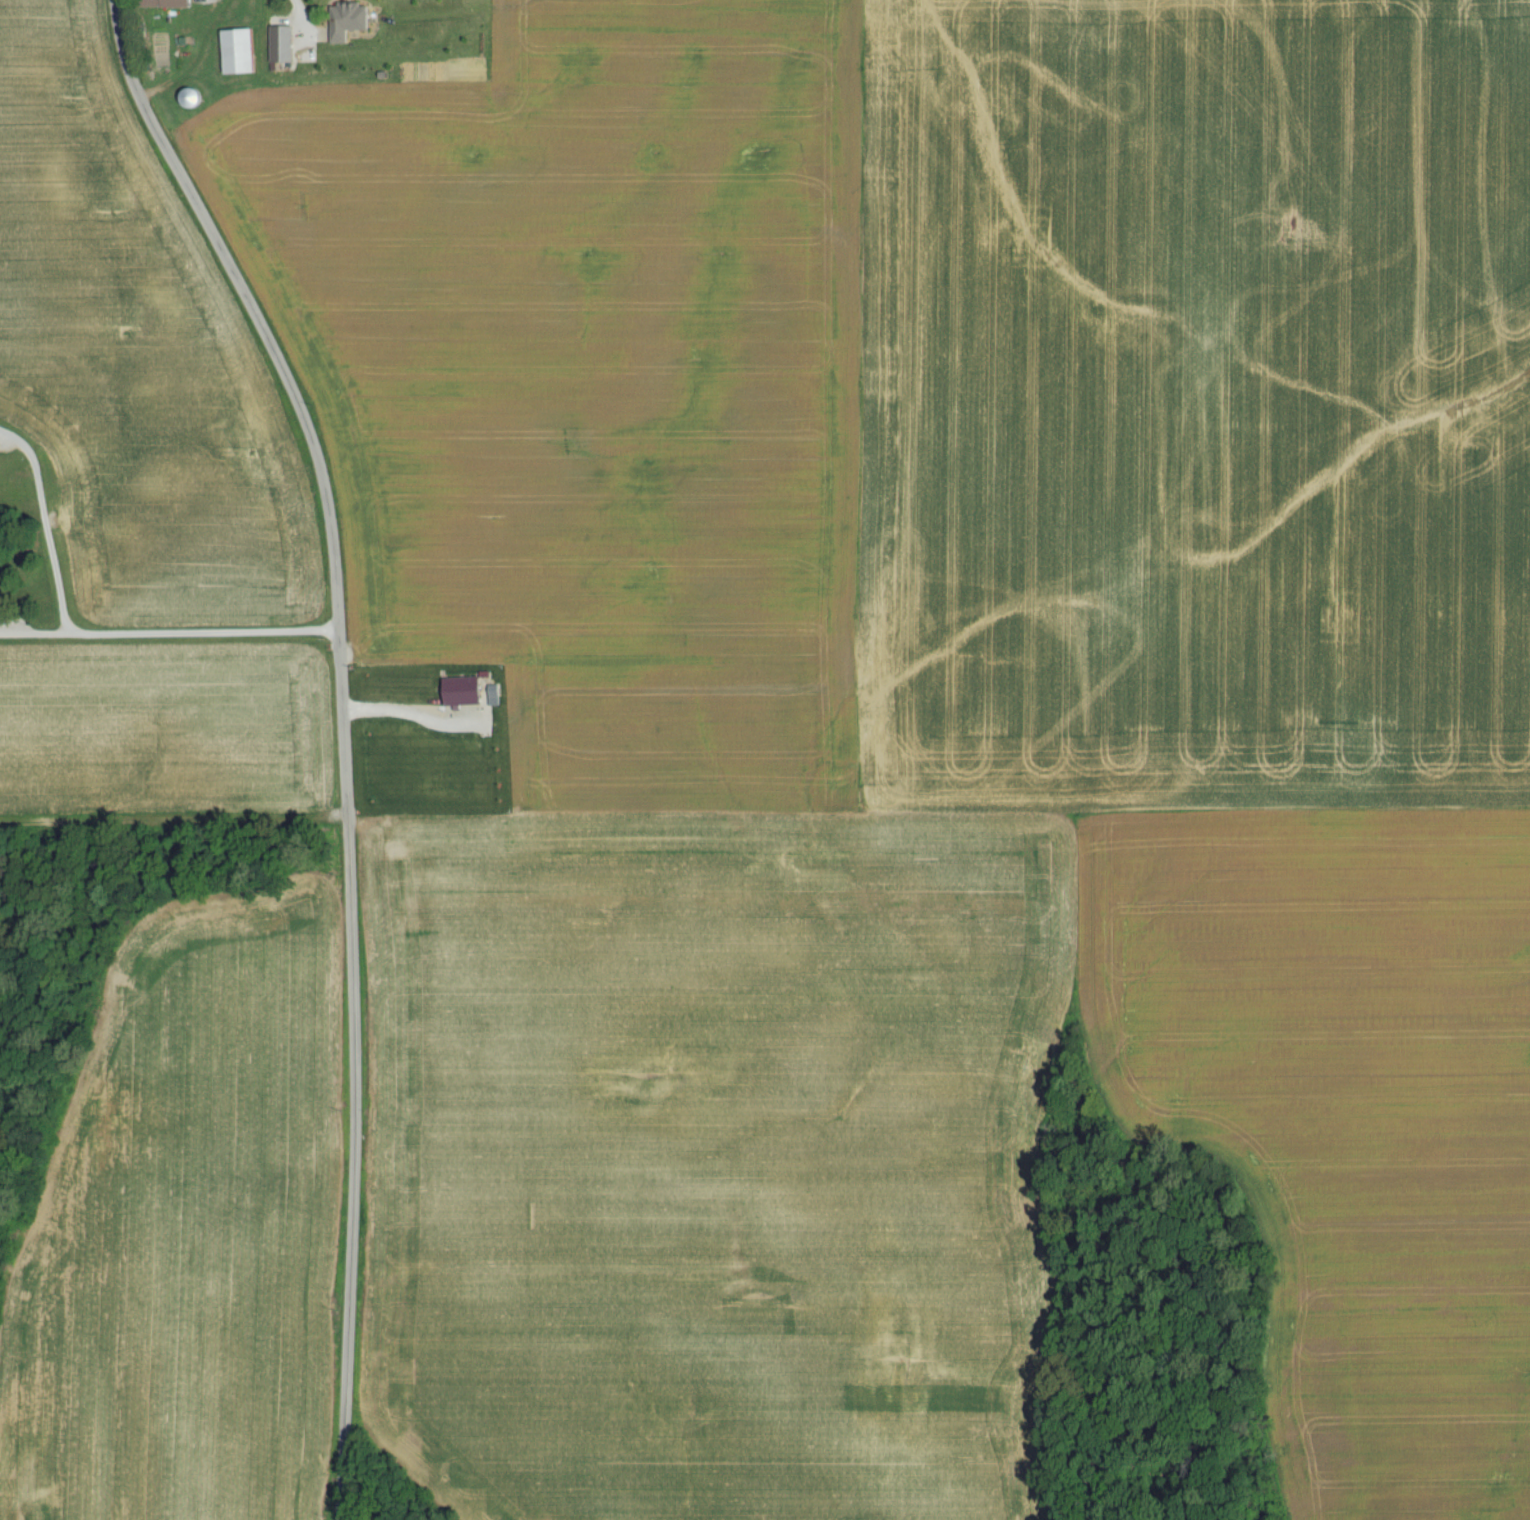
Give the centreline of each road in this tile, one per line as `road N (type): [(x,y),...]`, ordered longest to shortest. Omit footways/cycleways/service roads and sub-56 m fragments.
road 1 (residential): [(337,1519),(349,1004),(329,531),(310,440),(132,90),(108,0)]
road 2 (residential): [(334,632),(0,635)]
road 3 (residential): [(0,434),(25,452),(64,635)]

